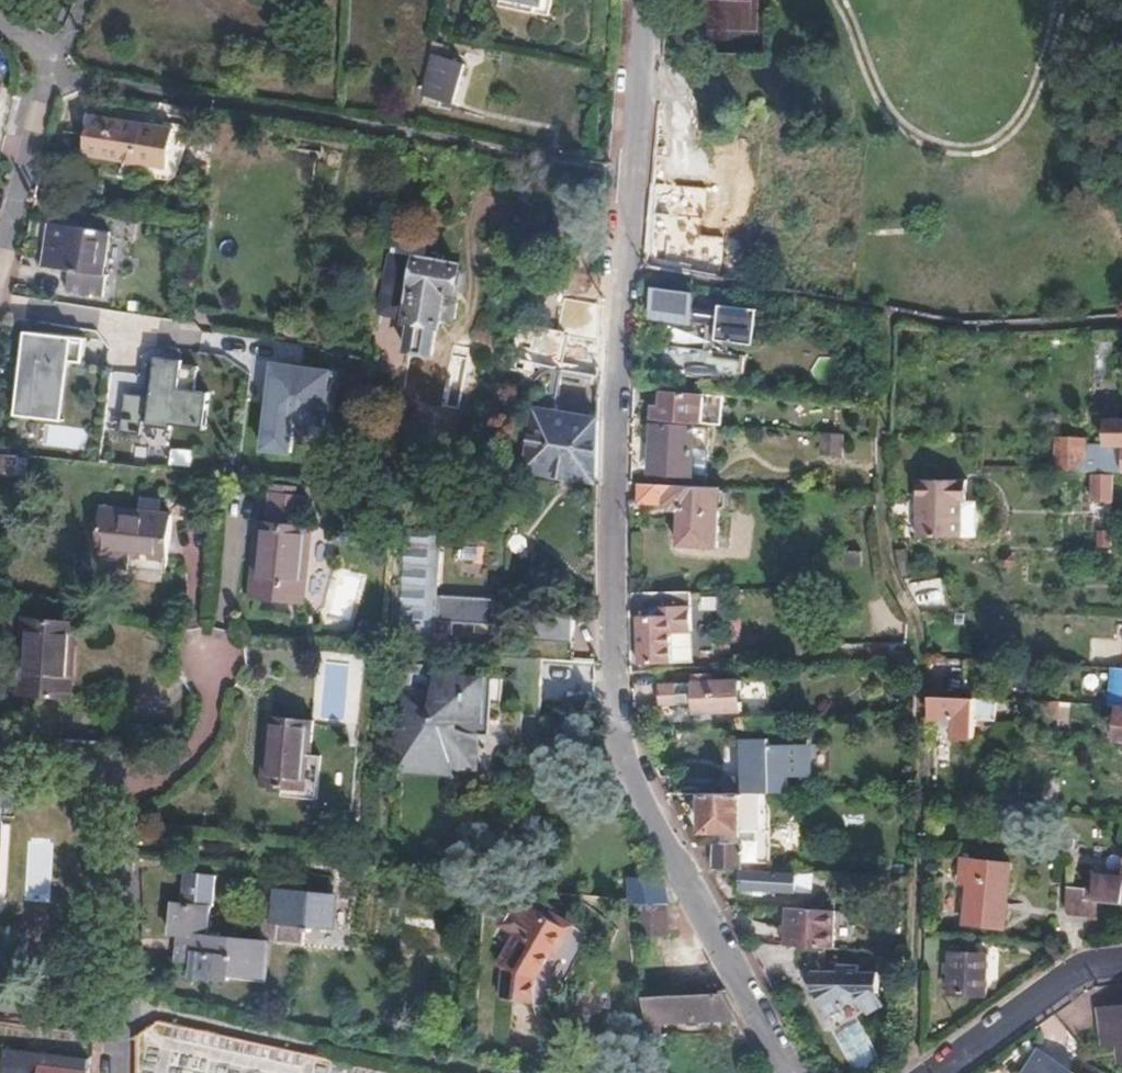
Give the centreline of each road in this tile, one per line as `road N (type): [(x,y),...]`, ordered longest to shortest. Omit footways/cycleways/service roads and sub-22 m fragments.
road 1 (residential): [(783,1072),(615,761),(607,680),(632,0)]
road 2 (track): [(883,313),(879,559),(912,632),(912,708),(921,747),(908,1036),(920,1072)]
road 3 (residential): [(0,759),(77,765),(112,791),(125,836),(113,1072)]
road 4 (residential): [(1121,963),(1078,970),(938,1072)]
road 5 (unclassified): [(0,261),(53,51)]

